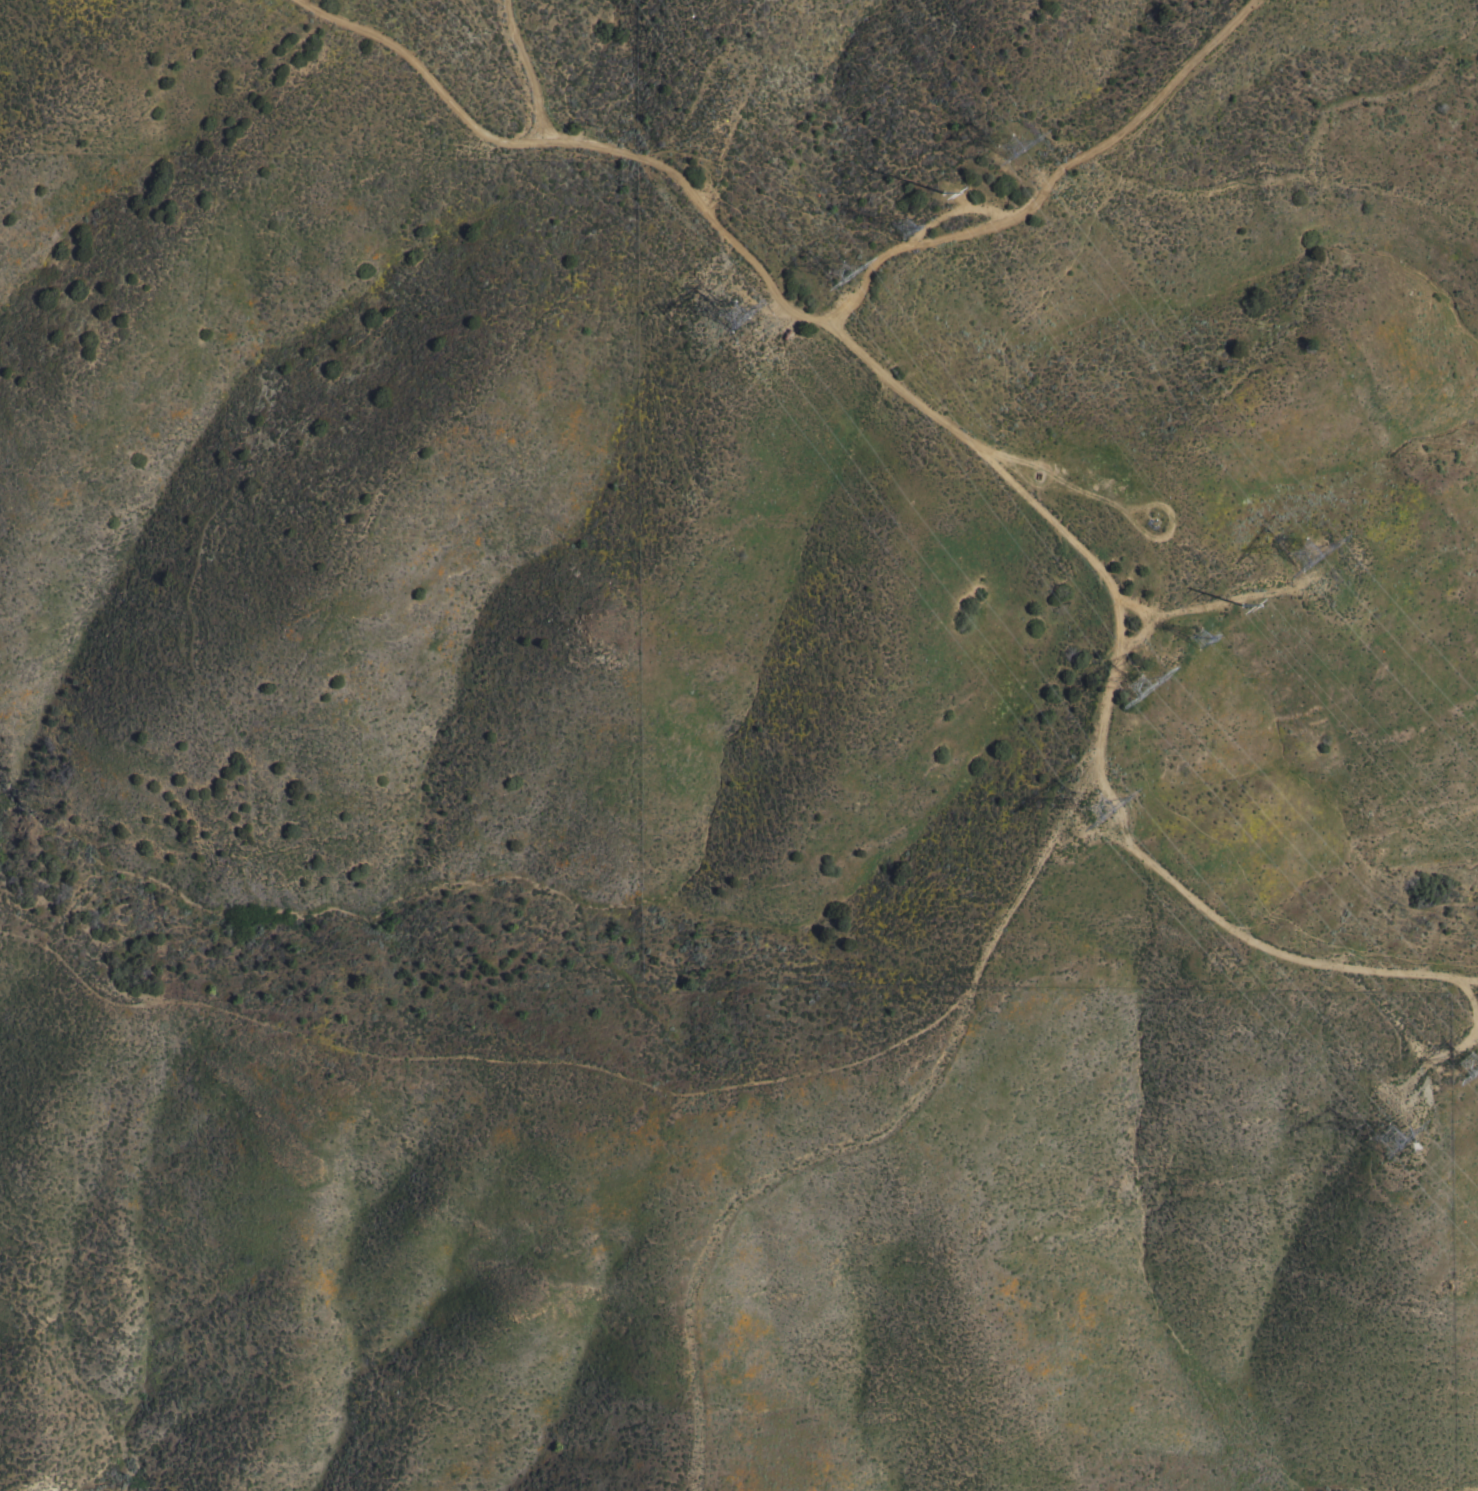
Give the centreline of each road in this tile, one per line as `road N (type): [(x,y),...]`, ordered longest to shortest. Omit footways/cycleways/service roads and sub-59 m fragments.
road 1 (track): [(754,0),(803,80),(880,127),(907,210),(931,247),(955,268),(1083,326),(1143,366),(1203,500),(1217,587),(1244,652),(1292,707),(1328,834),(1283,986),(1238,1047),(1209,1076),(1009,1149),(976,1178),(928,1258),(845,1359),(755,1402),(701,1449),(690,1490)]

